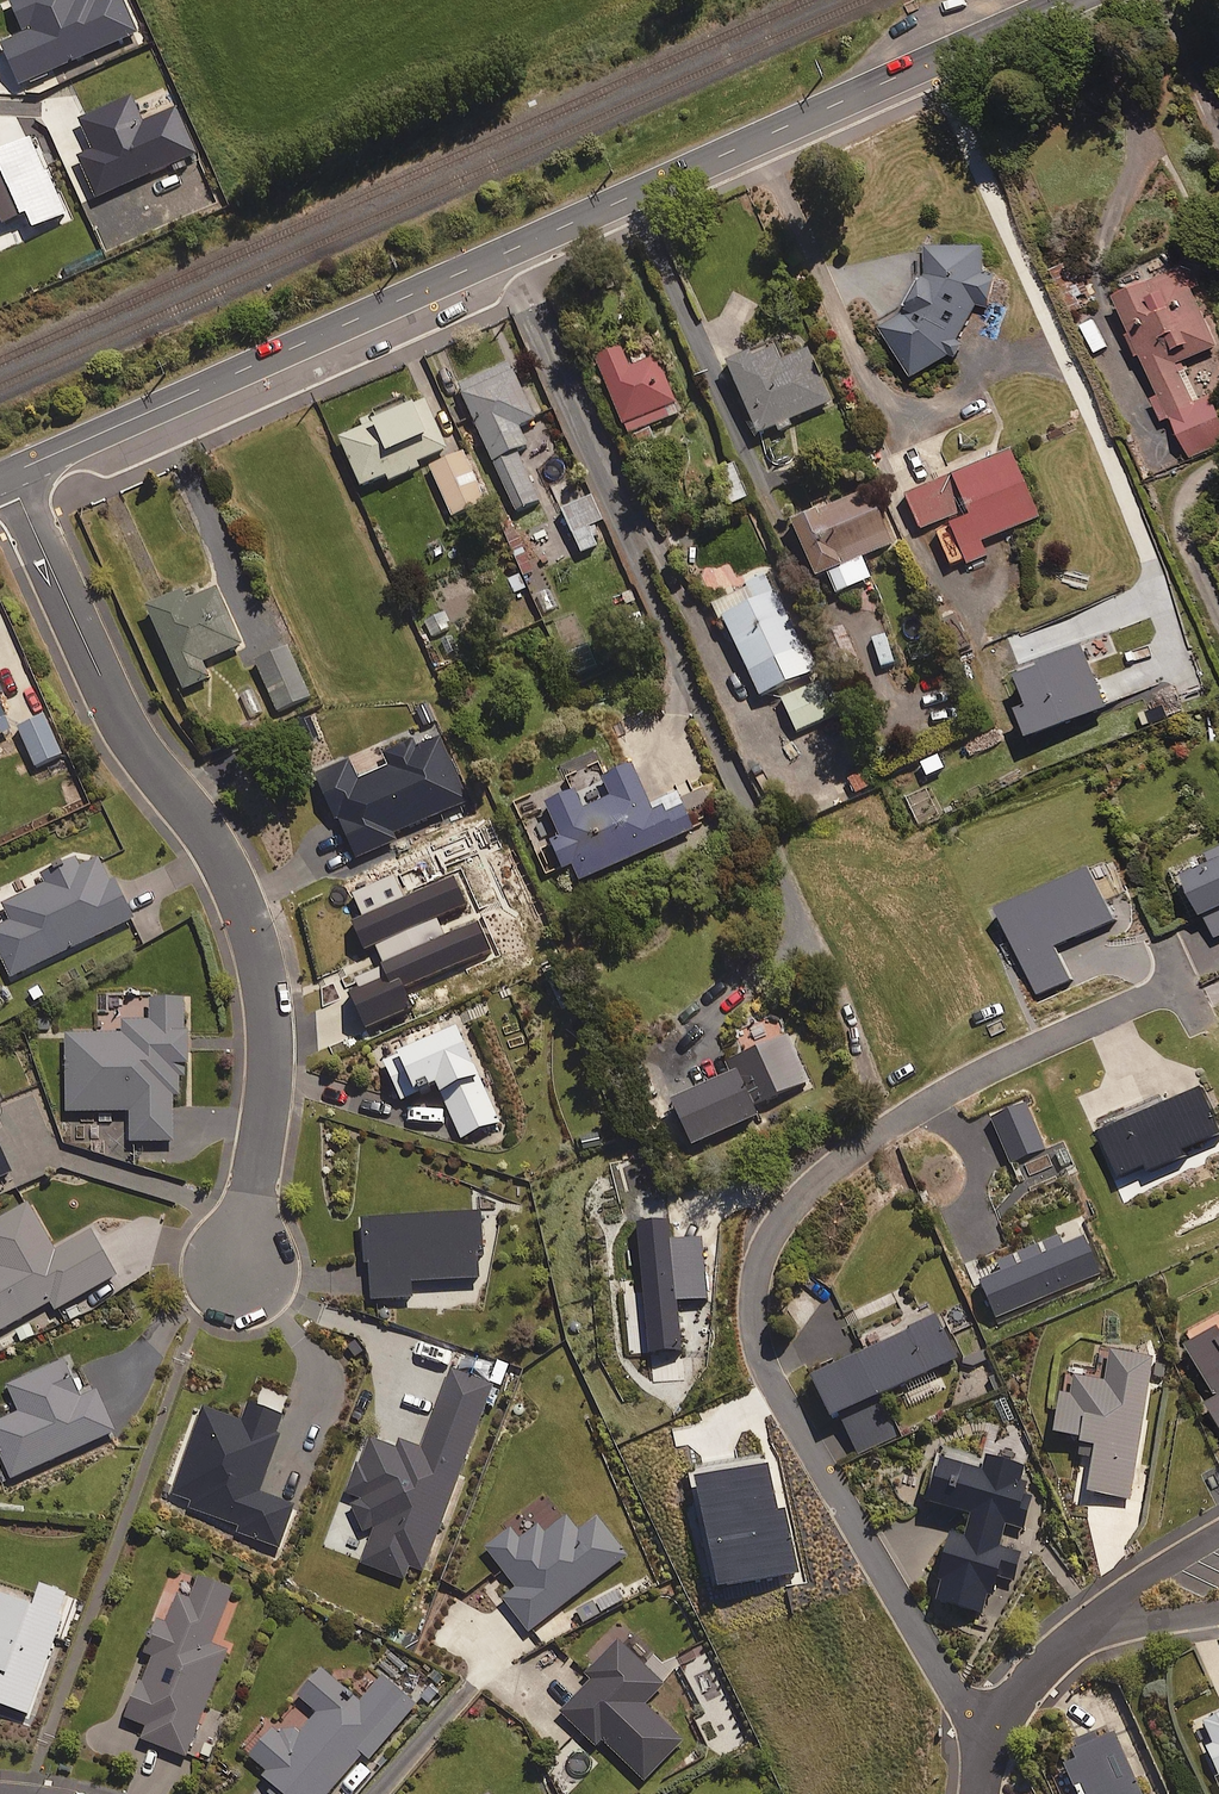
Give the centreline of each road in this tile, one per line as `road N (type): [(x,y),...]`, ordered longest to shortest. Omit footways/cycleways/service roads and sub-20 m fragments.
road 1 (tertiary): [(8,475),(1069,0)]
road 2 (residential): [(985,1743),(766,1372),(754,1342),(756,1272),(795,1201),(911,1111),(992,1067),(1180,986)]
road 3 (residential): [(8,475),(115,712),(214,848),(242,906),(268,1026),(267,1091),(235,1272)]
road 4 (residential): [(985,1743),(1035,1674),(1105,1618)]
road 5 (residential): [(1105,1618),(1149,1576),(1218,1543)]

